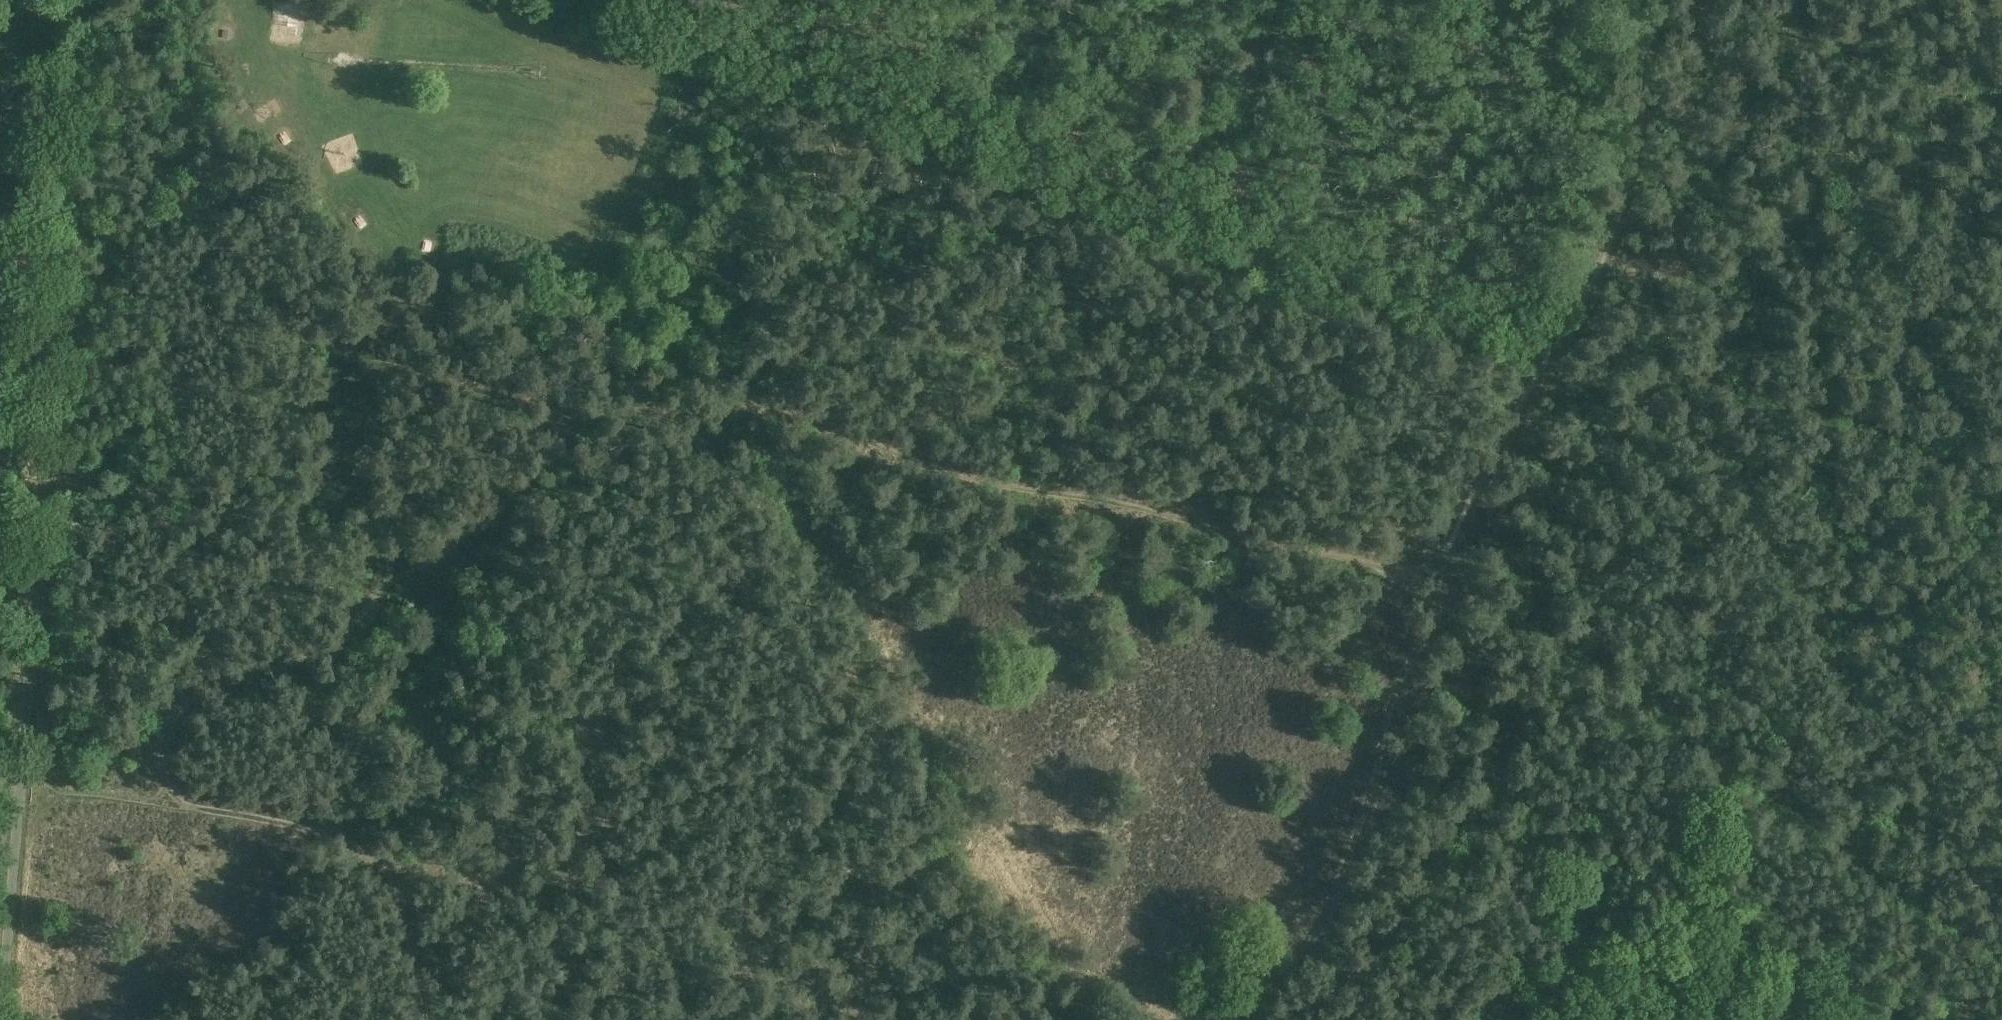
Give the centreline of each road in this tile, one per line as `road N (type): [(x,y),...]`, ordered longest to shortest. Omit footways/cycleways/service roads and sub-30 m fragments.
road 1 (track): [(589,409),(528,483),(452,550),(393,588),(334,646),(186,709),(163,756),(168,782),(188,805)]
road 2 (track): [(431,1019),(407,885),(388,856),(360,841),(188,805)]
road 3 (track): [(188,805),(0,790)]
road 4 (secondary): [(0,160),(12,0)]

